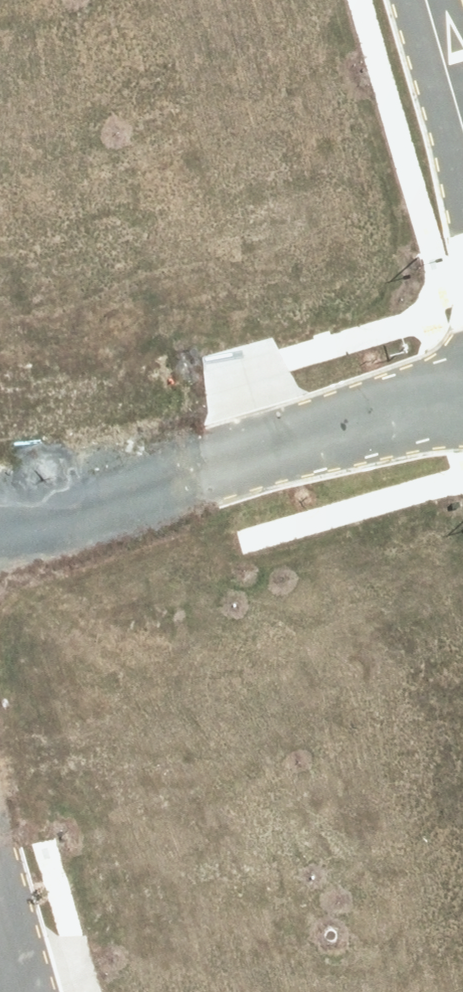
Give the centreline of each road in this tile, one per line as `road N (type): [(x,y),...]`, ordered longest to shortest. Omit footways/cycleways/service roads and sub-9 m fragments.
road 1 (residential): [(0,527),(462,395)]
road 2 (residential): [(462,122),(428,0)]

